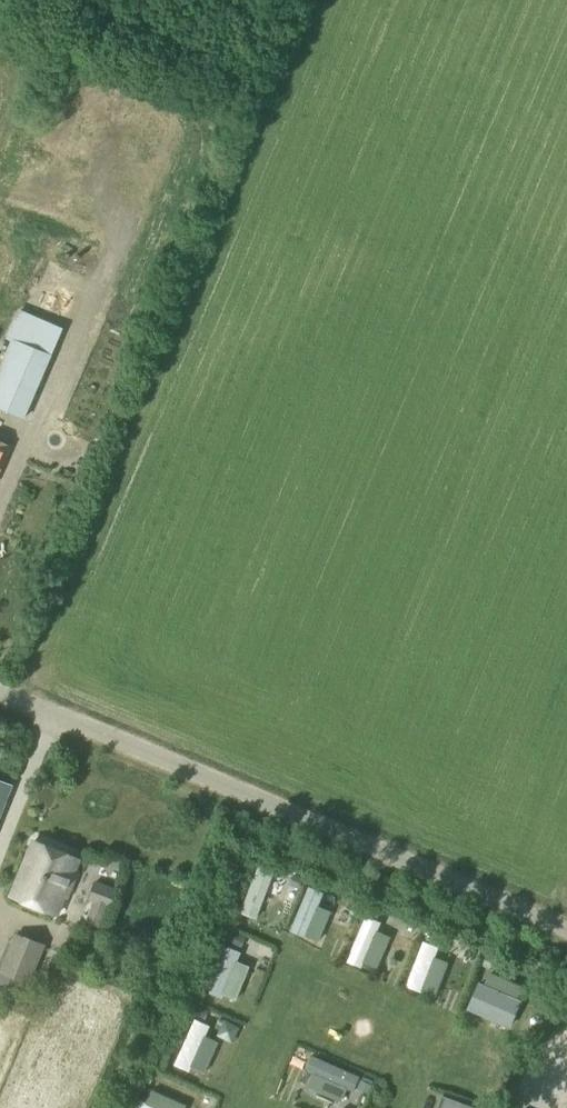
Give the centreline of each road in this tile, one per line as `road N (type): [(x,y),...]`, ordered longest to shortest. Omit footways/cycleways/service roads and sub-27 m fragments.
road 1 (unclassified): [(566,932),(0,694)]

